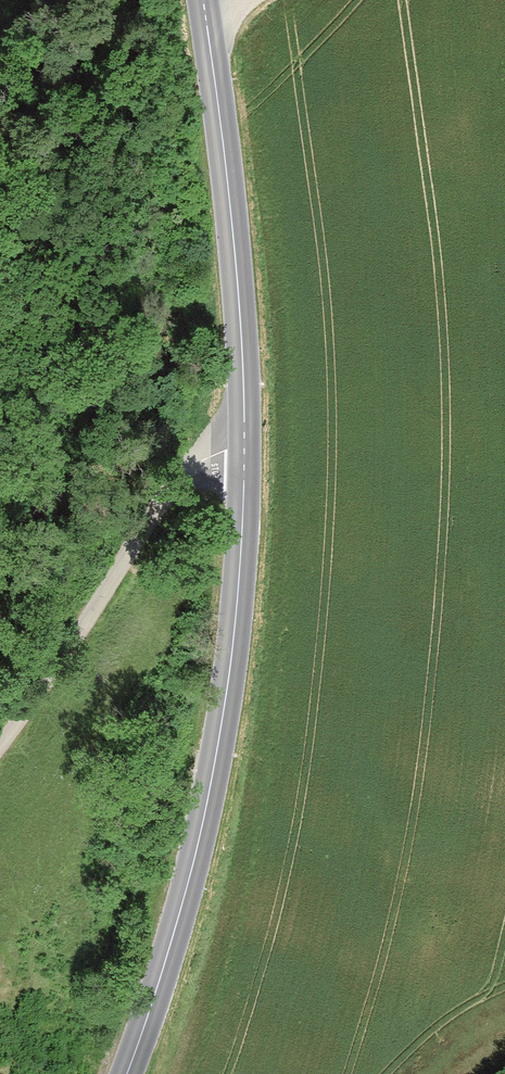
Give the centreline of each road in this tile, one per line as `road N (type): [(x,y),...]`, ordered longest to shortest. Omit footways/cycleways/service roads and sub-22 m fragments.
road 1 (tertiary): [(244,445),(232,656),(208,795),(127,1073)]
road 2 (tertiary): [(203,0),(233,238),(244,445)]
road 3 (unclassified): [(0,738),(42,692),(197,461),(244,445)]

